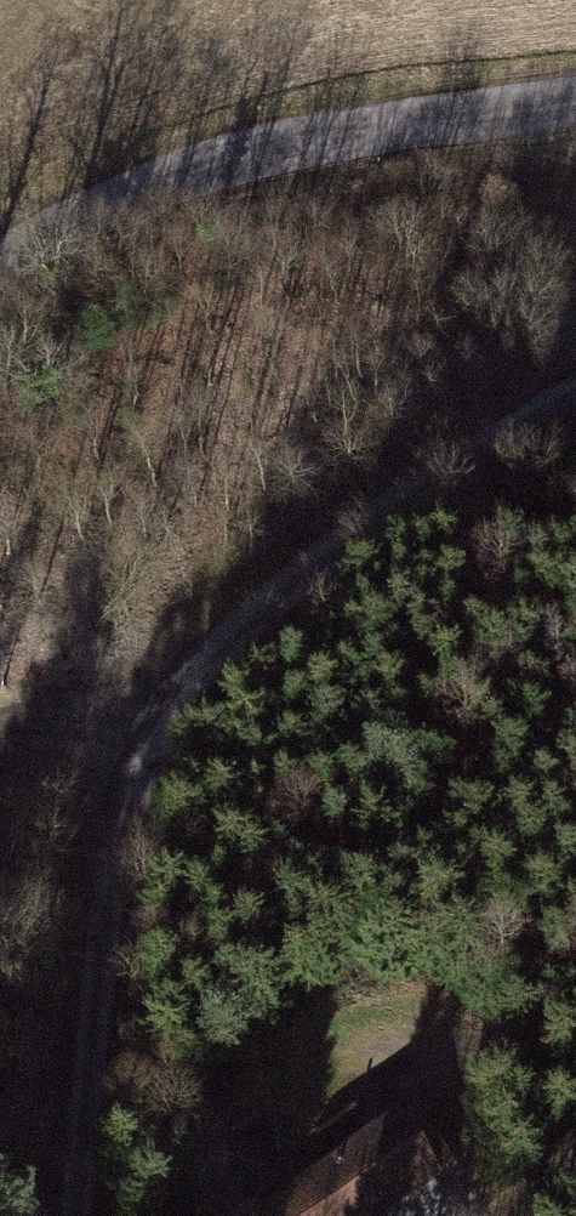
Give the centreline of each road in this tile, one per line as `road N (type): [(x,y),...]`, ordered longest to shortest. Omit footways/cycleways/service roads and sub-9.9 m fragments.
road 1 (track): [(575,396),(336,536),(143,735),(75,1049),(69,1215)]
road 2 (tertiary): [(575,97),(221,161),(0,268)]

